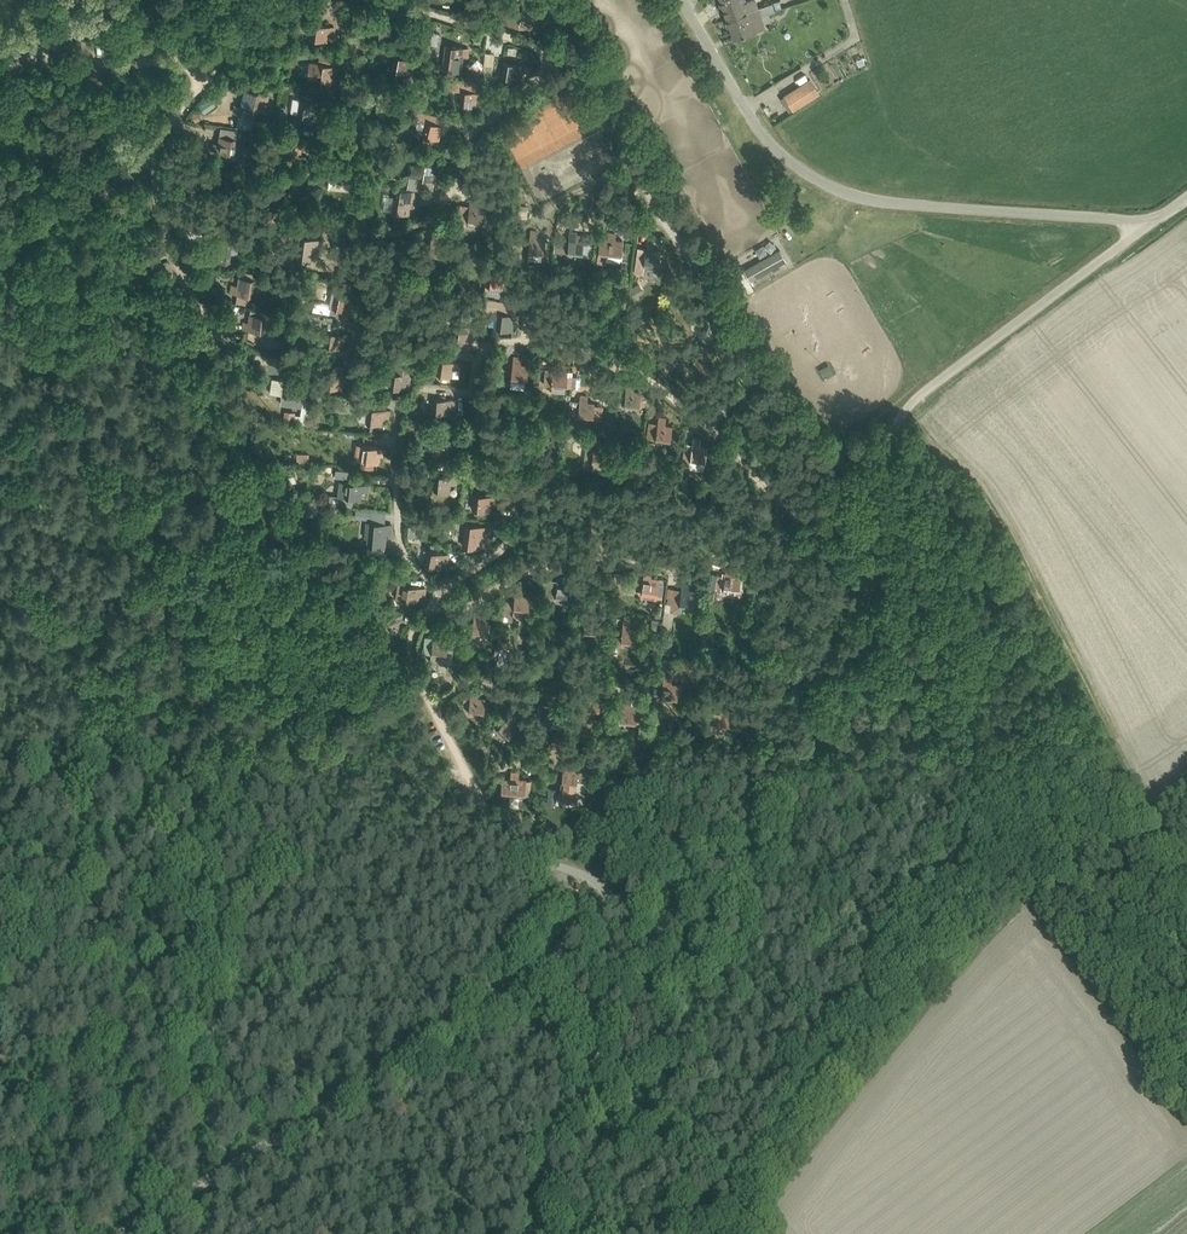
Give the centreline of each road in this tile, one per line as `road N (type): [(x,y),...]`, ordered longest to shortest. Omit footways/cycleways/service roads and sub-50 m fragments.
road 1 (unclassified): [(681,0),(754,122),(776,149),(826,183),(893,202),(1155,221)]
road 2 (track): [(1186,853),(1147,823),(1014,554),(967,480),(897,420)]
road 3 (track): [(546,969),(534,987),(489,1019),(120,1233)]
road 4 (unclassified): [(619,906),(740,831),(800,760),(855,643),(872,534)]
road 5 (unclassified): [(872,534),(876,477),(897,420),(925,391),(1155,221)]
road 6 (track): [(609,1064),(643,1004),(701,940),(746,844),(740,831)]
road 7 (track): [(714,1233),(609,1064)]
road 8 (track): [(0,246),(102,194),(156,138)]
road 9 (track): [(536,1233),(560,1134),(609,1064)]
road 10 (track): [(1139,809),(1029,903)]

